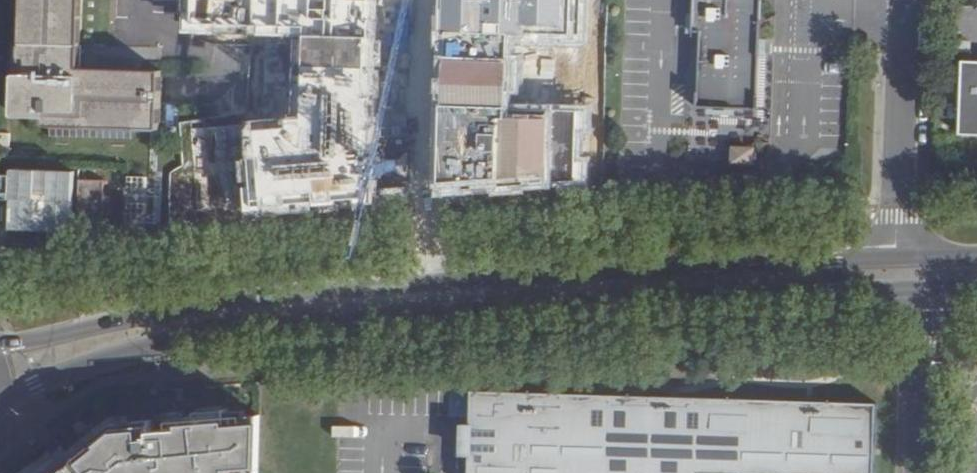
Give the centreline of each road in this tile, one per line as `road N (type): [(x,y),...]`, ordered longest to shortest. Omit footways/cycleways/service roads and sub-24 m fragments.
road 1 (tertiary): [(0,405),(66,372),(148,348),(595,305),(893,291)]
road 2 (tertiary): [(894,261),(410,293)]
road 3 (tertiary): [(410,293),(0,344)]
road 4 (residential): [(418,0),(410,293)]
road 5 (residential): [(894,261),(905,0)]
road 6 (unclassified): [(925,290),(920,472)]

